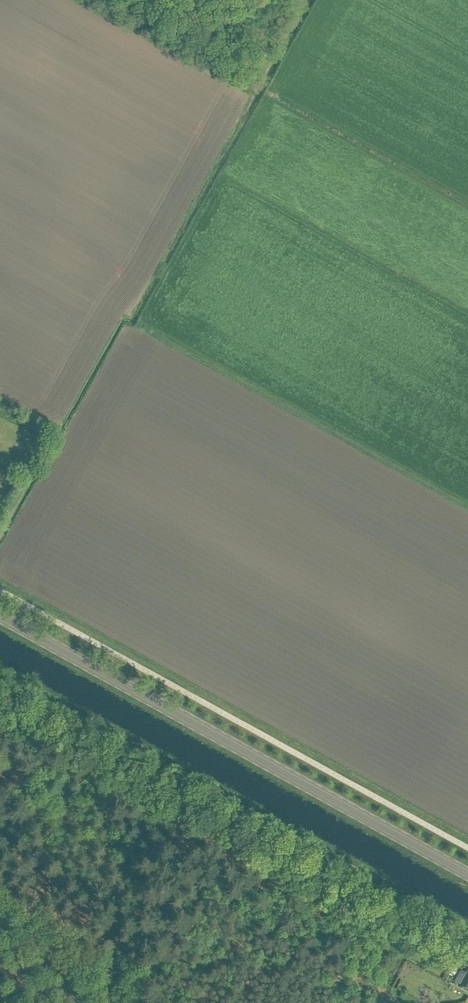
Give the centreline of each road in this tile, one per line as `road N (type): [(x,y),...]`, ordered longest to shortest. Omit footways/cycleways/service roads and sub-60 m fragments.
road 1 (primary): [(467,874),(0,616)]

